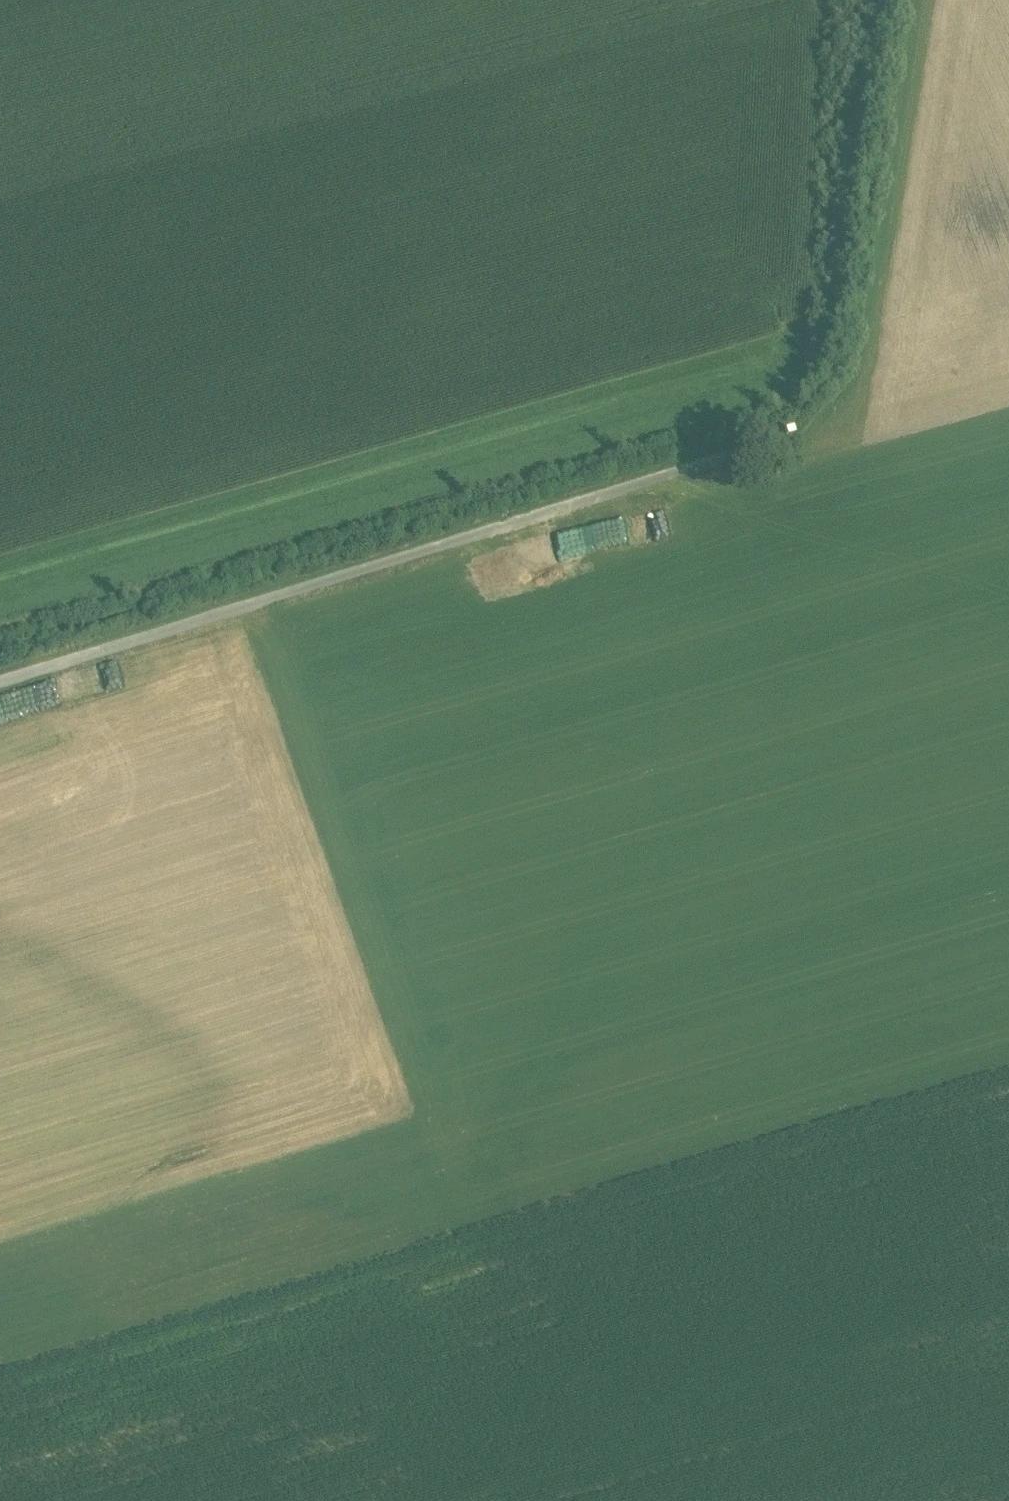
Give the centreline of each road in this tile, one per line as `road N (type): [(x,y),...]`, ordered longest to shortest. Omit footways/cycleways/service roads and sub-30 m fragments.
road 1 (unclassified): [(0,685),(741,454)]

